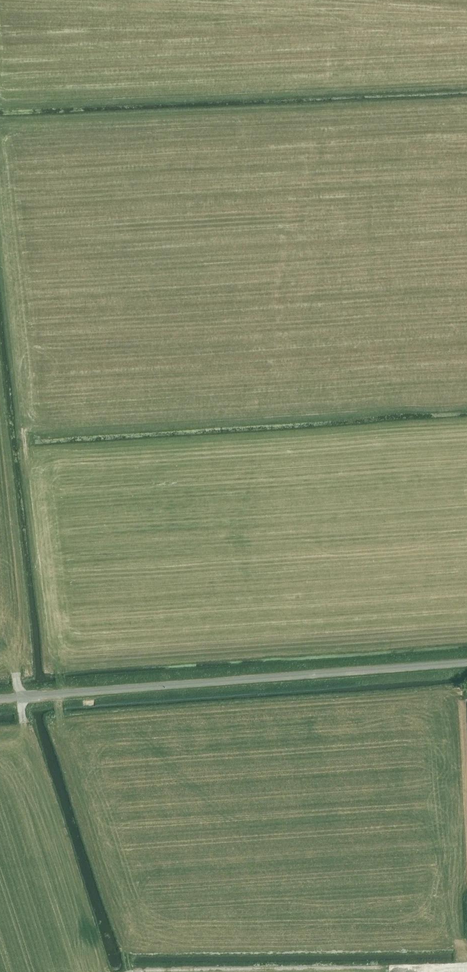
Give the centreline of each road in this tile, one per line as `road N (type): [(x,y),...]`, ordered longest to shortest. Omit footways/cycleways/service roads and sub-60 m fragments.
road 1 (unclassified): [(0,698),(466,662)]
road 2 (track): [(135,971),(466,967)]

